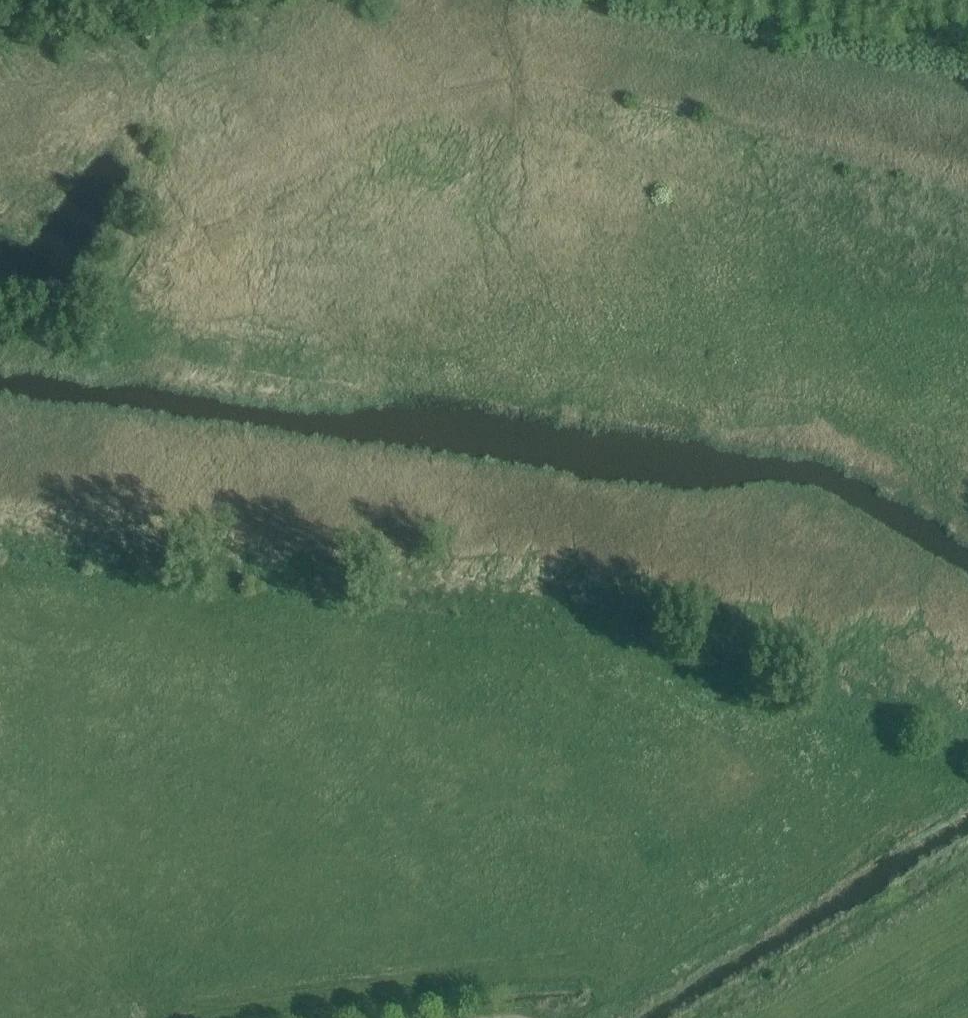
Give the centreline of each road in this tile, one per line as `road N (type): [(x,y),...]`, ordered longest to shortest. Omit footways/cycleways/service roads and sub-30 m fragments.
road 1 (track): [(967,28),(800,0)]

